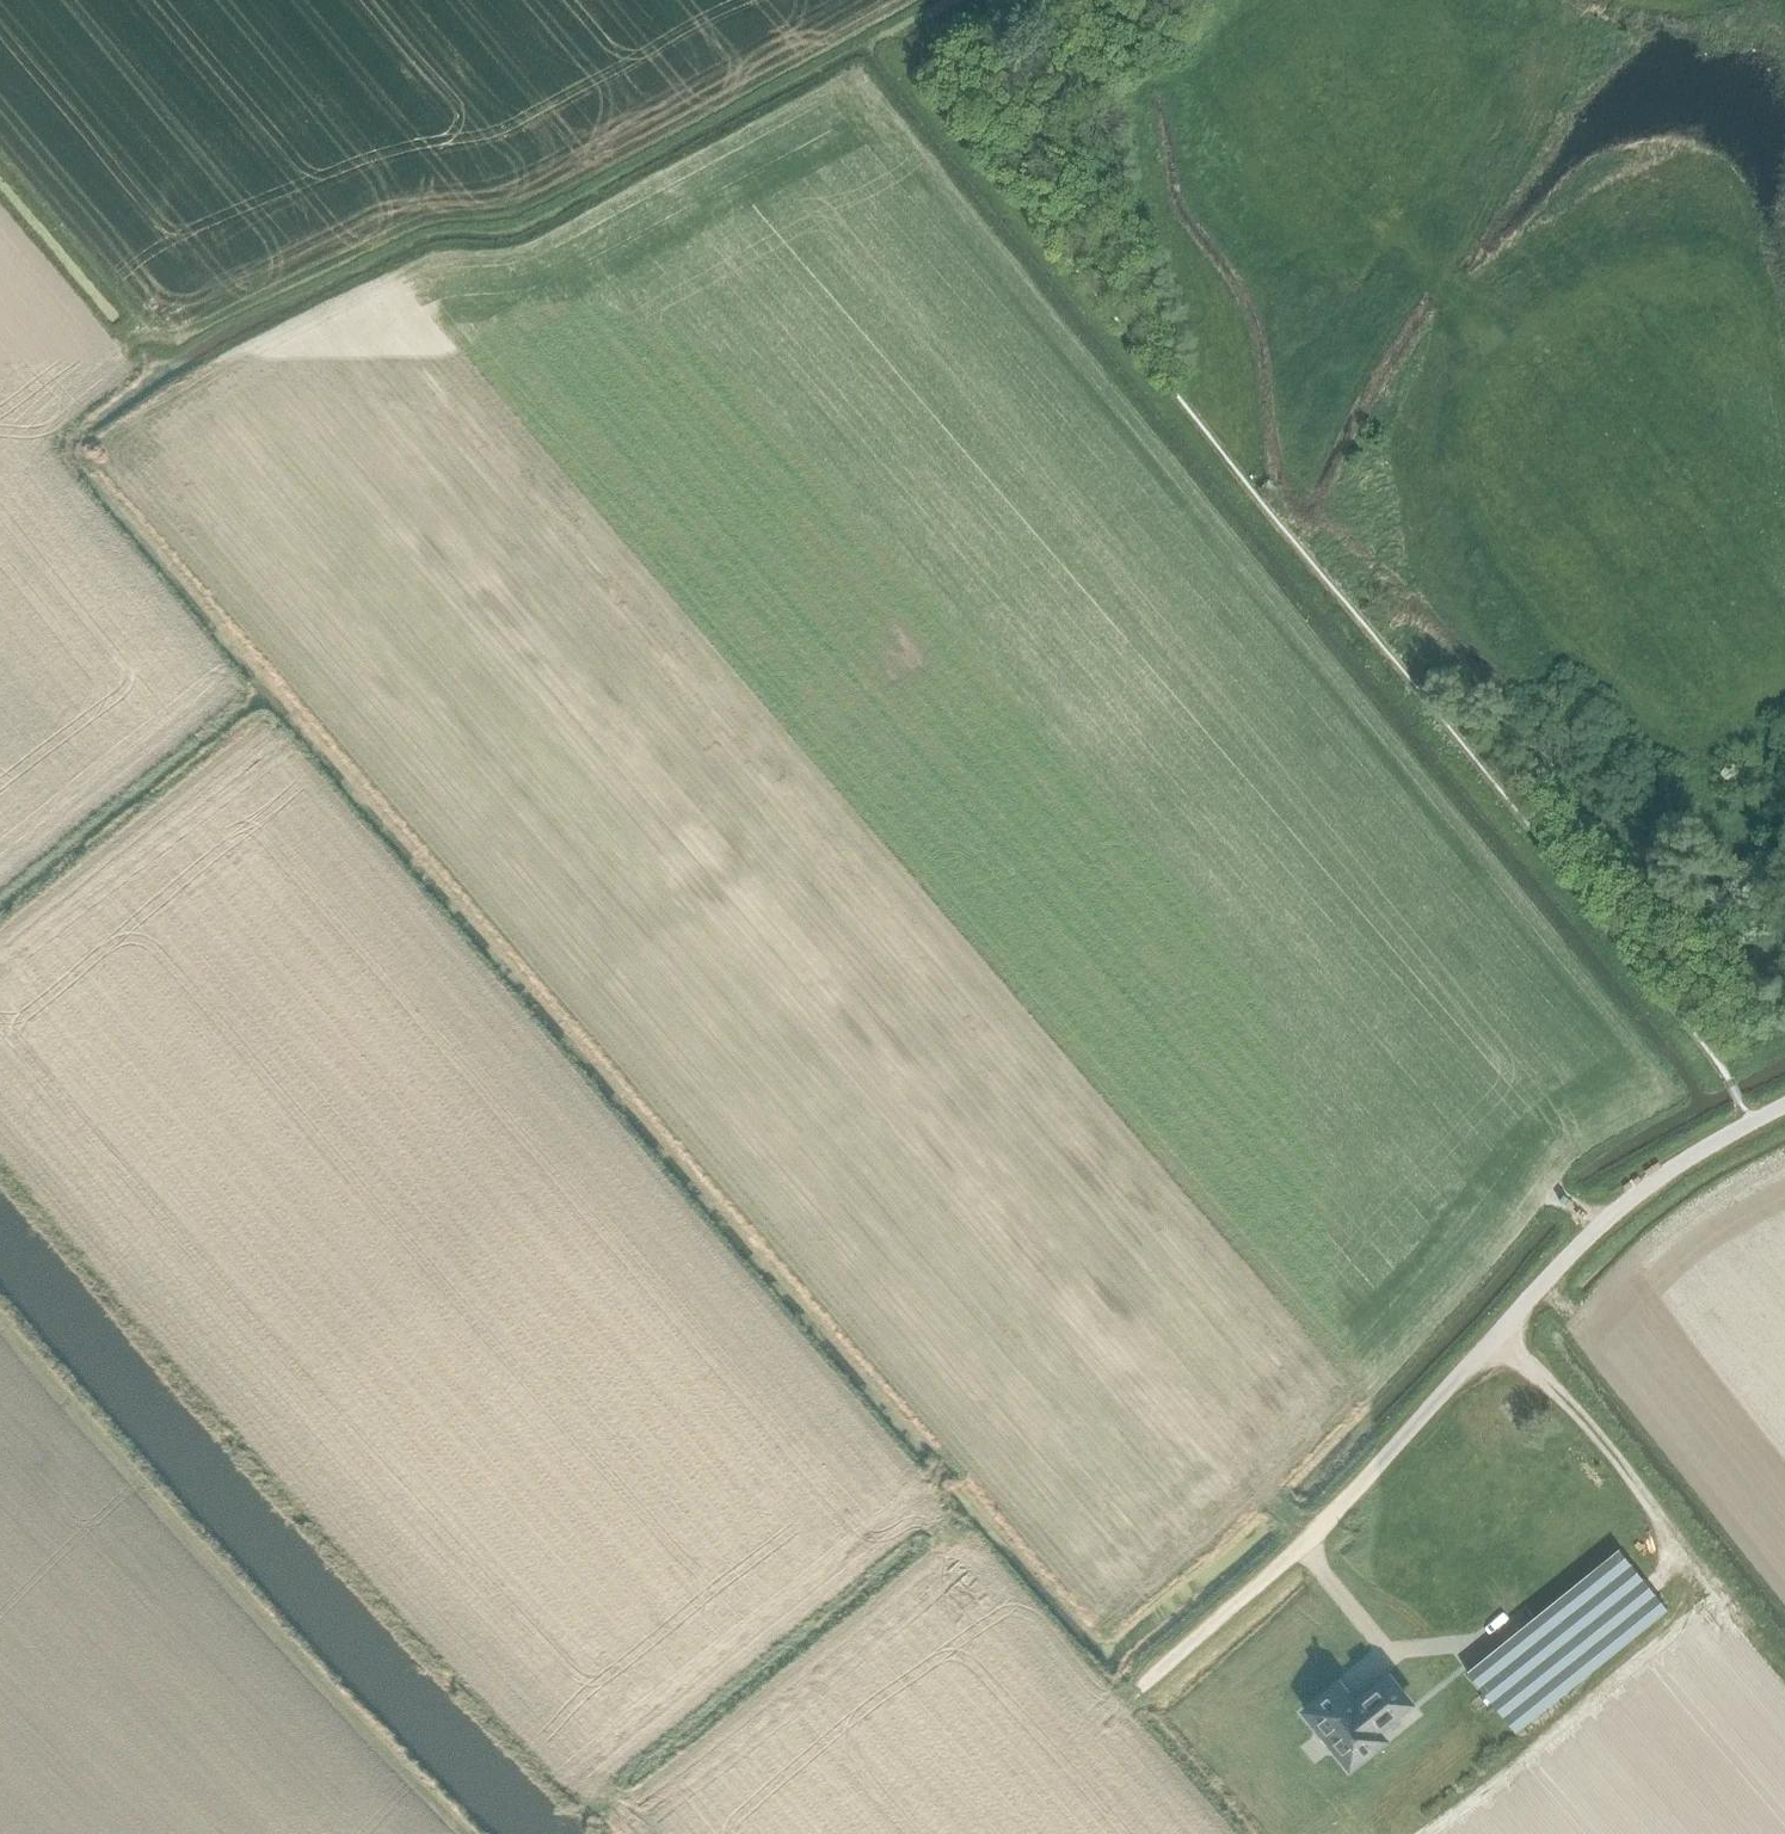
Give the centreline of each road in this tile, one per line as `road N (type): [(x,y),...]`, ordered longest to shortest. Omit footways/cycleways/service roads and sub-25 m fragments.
road 1 (unclassified): [(1144,1684),(1338,1511),(1595,1225),(1689,1156),(1784,1105)]

